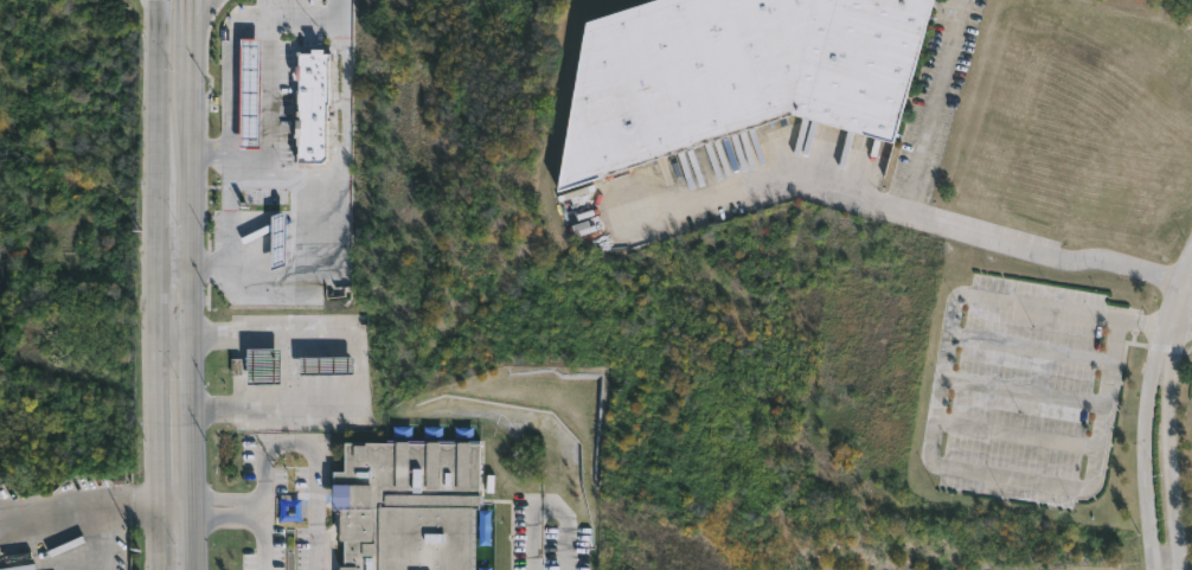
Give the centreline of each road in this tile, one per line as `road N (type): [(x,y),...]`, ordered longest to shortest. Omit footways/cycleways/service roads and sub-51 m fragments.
road 1 (secondary): [(161,0),(158,569)]
road 2 (secondary): [(193,569),(193,0)]
road 3 (residential): [(1174,569),(1168,364),(1191,280)]

